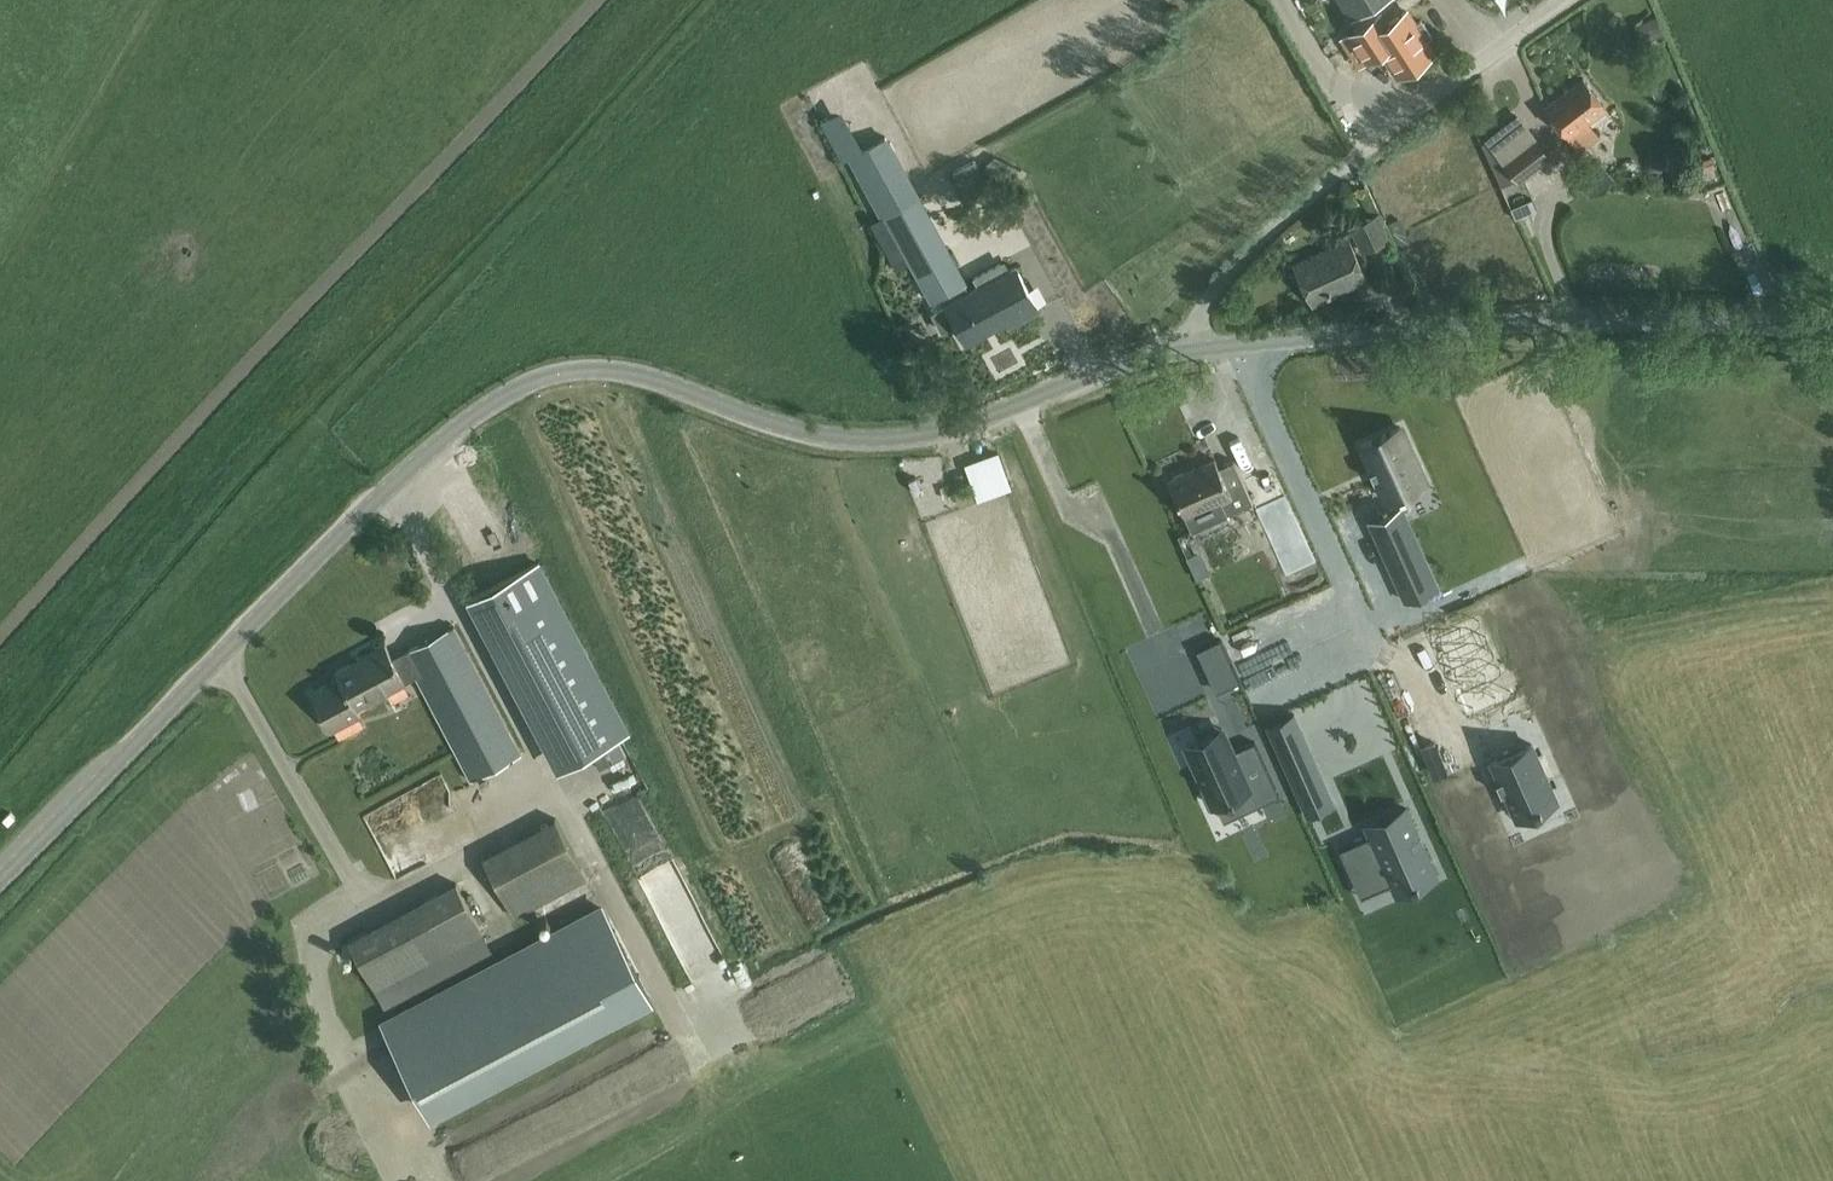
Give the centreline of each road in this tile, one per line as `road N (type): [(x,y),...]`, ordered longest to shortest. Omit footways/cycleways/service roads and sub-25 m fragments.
road 1 (unclassified): [(0,880),(402,475),(483,407),(535,380),(606,368),(812,433),(900,438),(949,430),(1167,353)]
road 2 (unclassified): [(1167,353),(1440,328),(1688,321),(1832,328)]
road 3 (unclassified): [(1167,353),(1259,241),(1564,0)]
road 4 (track): [(141,0),(0,246)]

